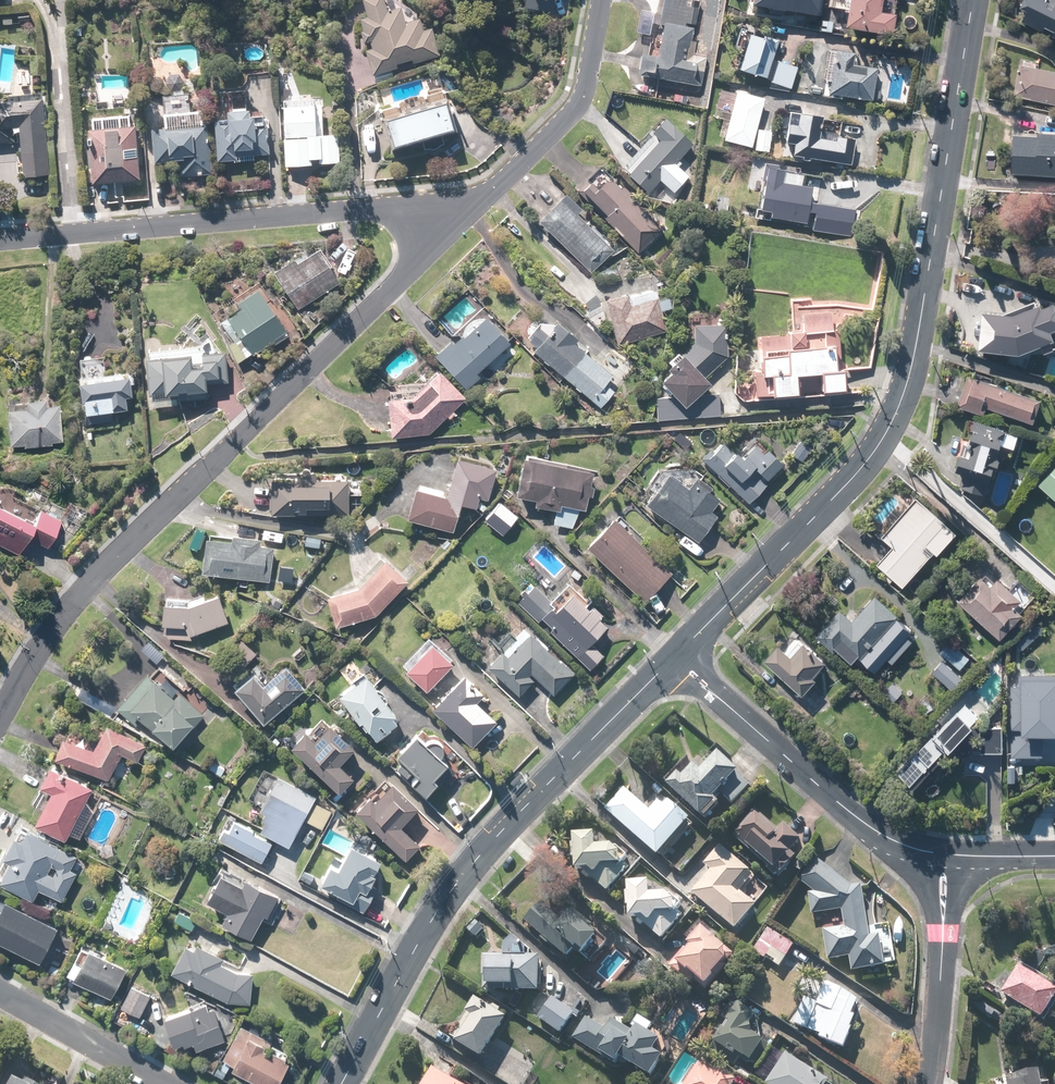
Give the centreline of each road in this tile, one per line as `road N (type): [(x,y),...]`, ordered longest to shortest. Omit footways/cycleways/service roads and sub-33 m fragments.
road 1 (tertiary): [(972,0),(916,345),(893,421),(865,464),(674,659)]
road 2 (residential): [(441,234),(81,594),(30,659),(0,715)]
road 3 (tertiary): [(674,659),(481,853),(429,920),(341,1083)]
road 4 (residential): [(0,242),(394,209),(426,217),(441,234)]
road 5 (residential): [(941,855),(889,839),(854,815),(674,659)]
road 6 (residential): [(441,234),(581,102),(600,0)]
road 7 (residential): [(928,1083),(941,855)]
road 8 (residential): [(157,1083),(0,995)]

